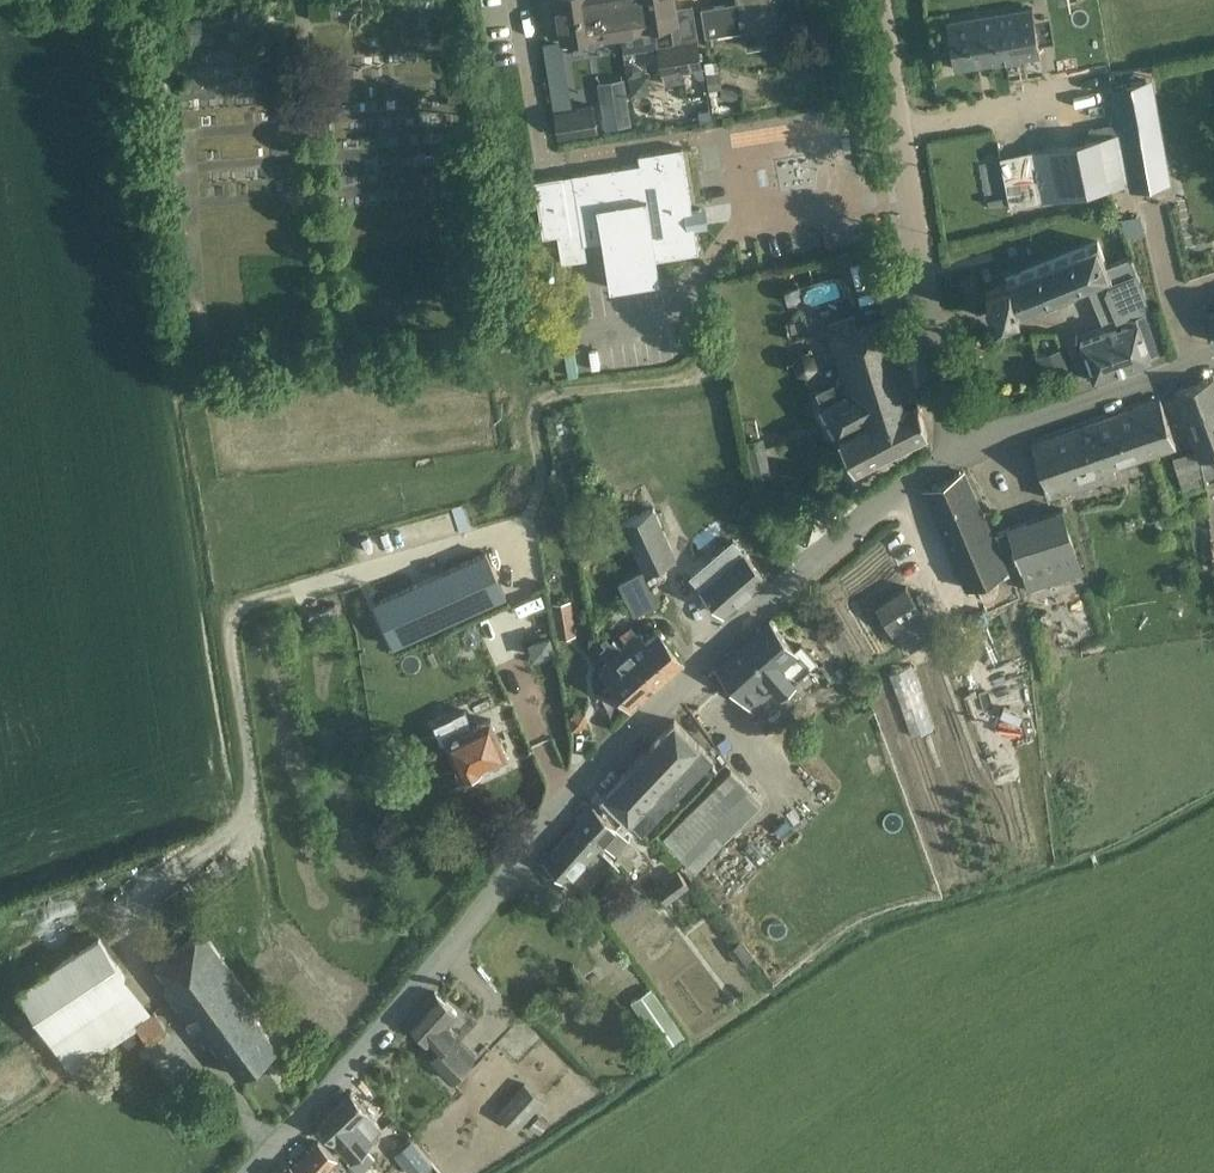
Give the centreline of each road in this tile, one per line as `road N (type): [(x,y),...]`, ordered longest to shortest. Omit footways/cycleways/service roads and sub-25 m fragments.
road 1 (tertiary): [(253,1172),(526,846),(735,629),(864,512),(953,454)]
road 2 (tertiary): [(953,454),(879,0)]
road 3 (tertiary): [(953,454),(1213,359)]

